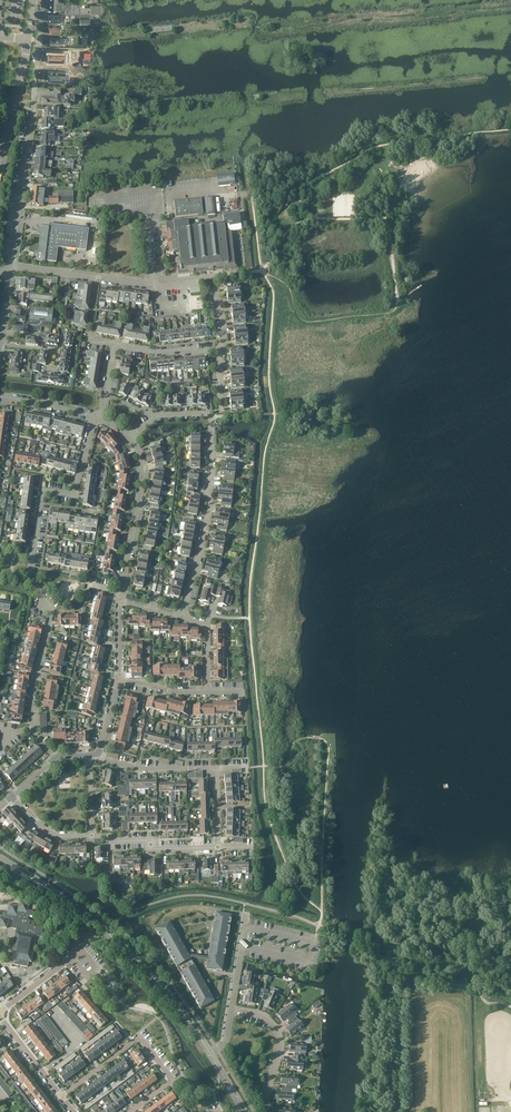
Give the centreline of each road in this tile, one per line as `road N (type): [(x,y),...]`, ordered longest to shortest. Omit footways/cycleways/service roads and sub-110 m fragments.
road 1 (residential): [(54,758),(32,733),(32,691),(51,613),(30,580),(31,567),(42,491),(76,495),(95,418)]
road 2 (residential): [(181,618),(211,507),(213,421),(205,414),(161,417),(130,439)]
road 3 (secondary): [(210,1054),(135,958),(58,895)]
road 4 (residential): [(130,1111),(173,1080),(139,1037),(60,1096)]
road 5 (residential): [(10,266),(34,90)]
road 6 (residential): [(121,601),(142,484),(130,439)]
road 7 (residential): [(155,286),(10,266)]
road 8 (residential): [(231,1010),(261,1016),(277,1034),(267,1111)]
road 9 (secondary): [(0,165),(29,39)]
road 10 (residential): [(218,847),(157,849),(92,836)]
road 11 (residential): [(216,768),(138,768),(98,754)]

